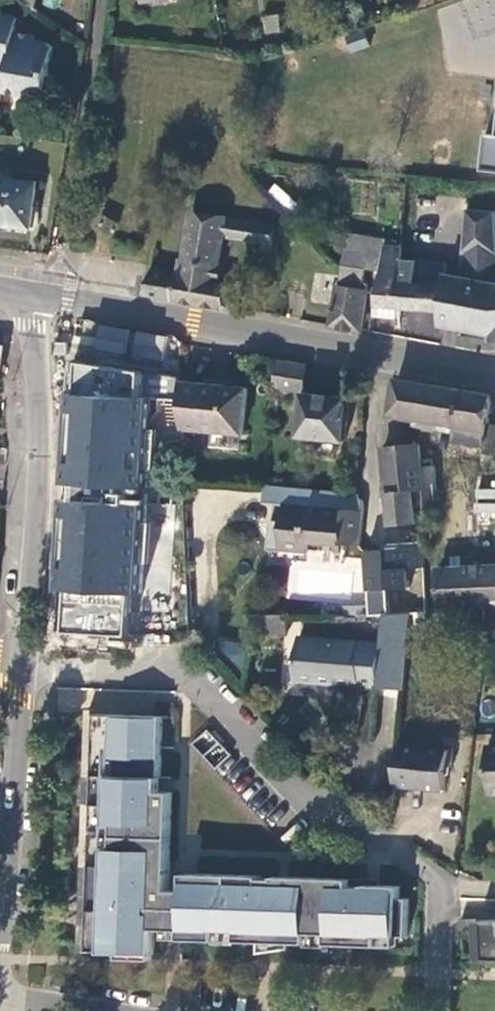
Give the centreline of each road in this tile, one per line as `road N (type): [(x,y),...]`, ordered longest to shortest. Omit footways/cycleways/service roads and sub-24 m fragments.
road 1 (residential): [(435,1010),(442,895),(433,877),(323,810),(190,682),(23,671)]
road 2 (tertiary): [(34,300),(494,375)]
road 3 (tertiary): [(34,300),(42,466),(23,671)]
road 4 (tertiary): [(23,671),(0,971)]

